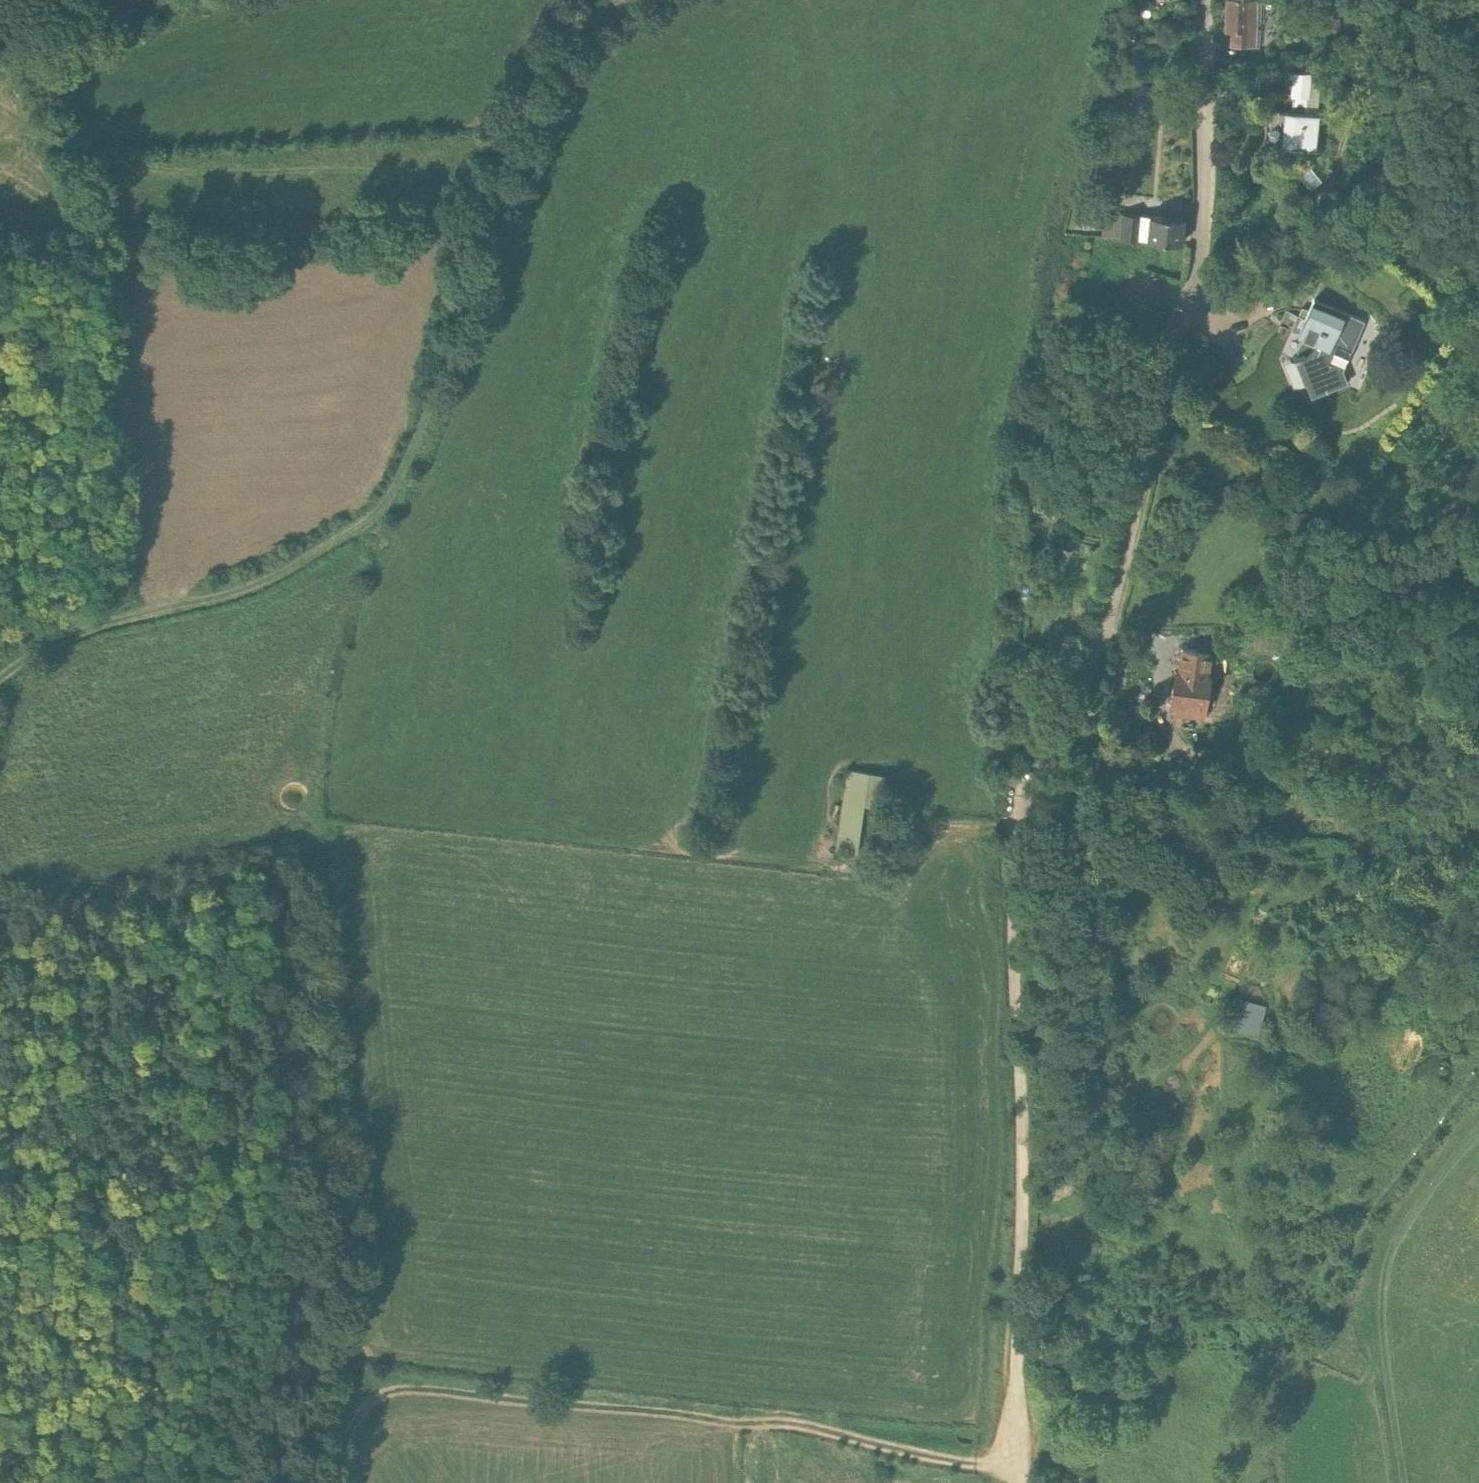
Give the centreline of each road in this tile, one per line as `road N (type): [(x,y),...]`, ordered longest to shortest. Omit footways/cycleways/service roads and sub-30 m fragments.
road 1 (unclassified): [(1021,1470),(1017,876),(1036,803),(1108,615),(1191,291)]
road 2 (track): [(625,0),(559,45),(529,85),(451,341),(377,511),(256,584),(82,629),(0,677)]
road 3 (track): [(1024,1482),(1021,1470),(798,1425),(432,1394),(394,1400),(357,1424),(328,1482)]
road 4 (track): [(1401,1482),(1375,1284),(1398,1225),(1478,1118)]
road 5 (residential): [(1191,291),(1206,201),(1203,0)]
road 6 (track): [(1472,0),(1382,52),(1359,89),(1323,200)]

